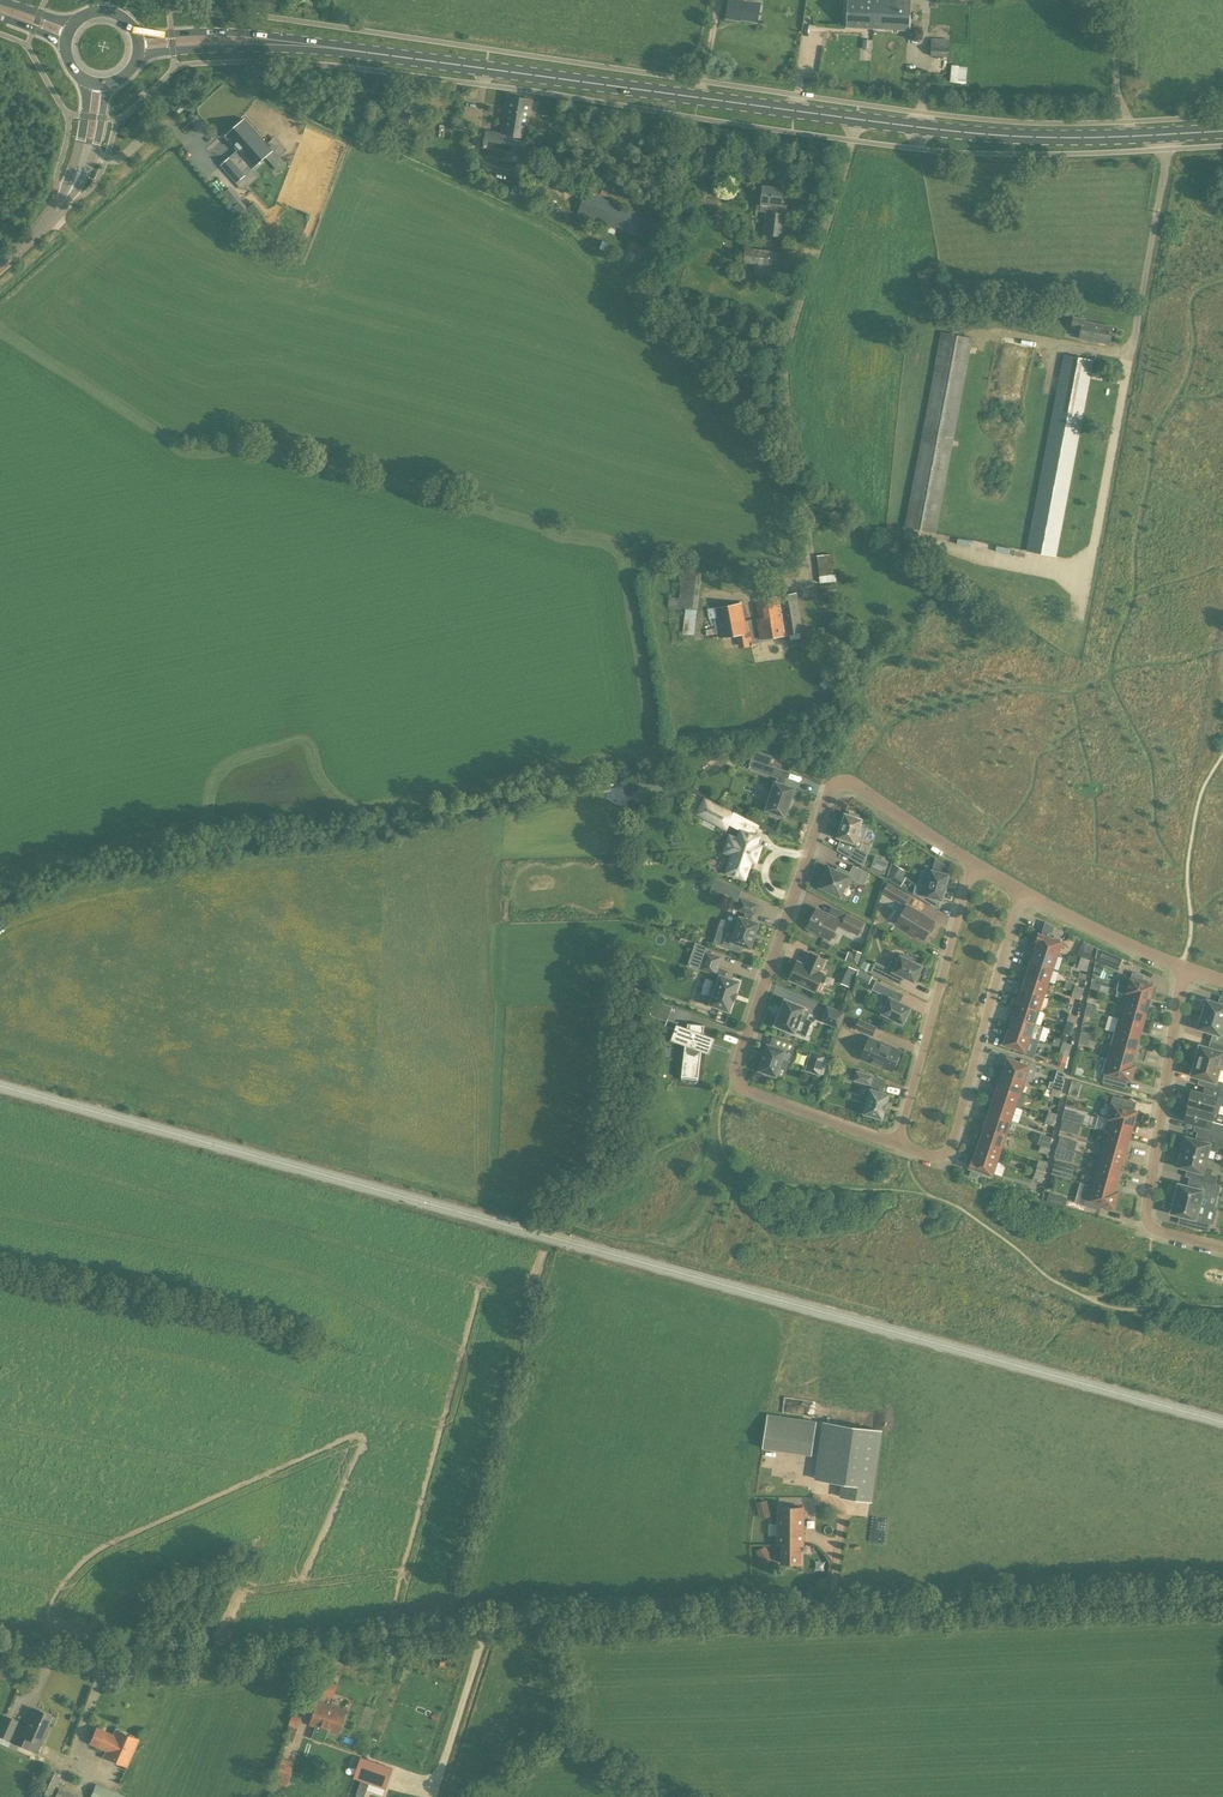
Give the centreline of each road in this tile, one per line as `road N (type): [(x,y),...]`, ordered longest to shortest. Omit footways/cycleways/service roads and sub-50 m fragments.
road 1 (unclassified): [(1222,1594),(485,1625),(217,1662),(105,1662),(0,1645)]
road 2 (primary): [(1222,132),(964,132),(333,51)]
road 3 (residential): [(974,861),(851,779),(831,786),(734,1070),(741,1090),(898,1143)]
road 4 (residential): [(1182,967),(1149,1215),(1161,1234),(1222,1248)]
road 5 (residential): [(898,1143),(935,1155),(950,1148),(1023,891)]
road 6 (residential): [(974,861),(898,1143)]
road 7 (primary): [(333,51),(267,36),(133,35)]
road 8 (primary): [(134,59),(237,48),(333,51)]
road 9 (residential): [(1182,967),(1023,891)]
road 10 (tertiary): [(42,227),(83,184),(108,82)]
road 11 (tertiary): [(85,79),(76,162),(42,227)]

